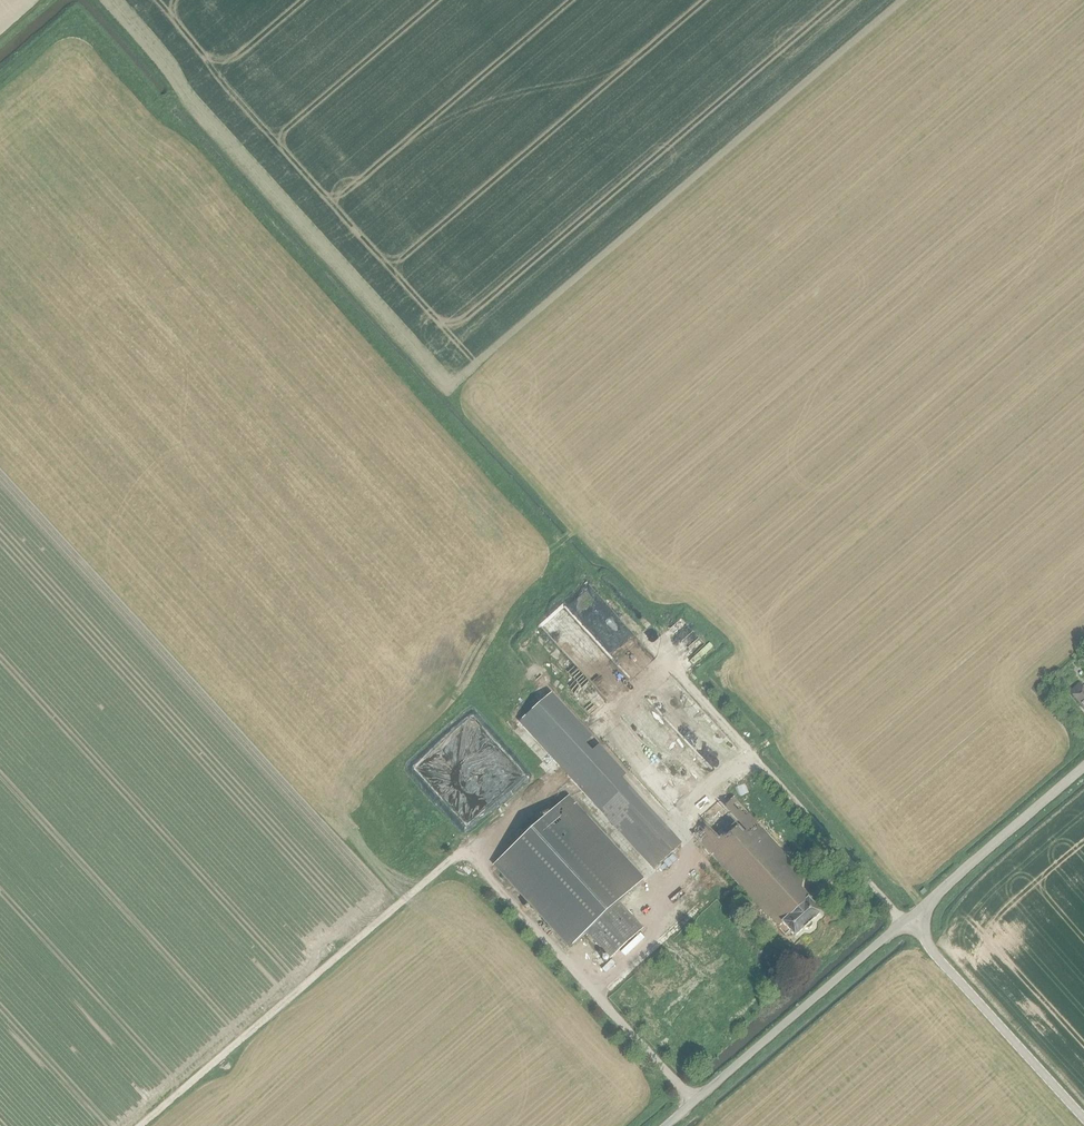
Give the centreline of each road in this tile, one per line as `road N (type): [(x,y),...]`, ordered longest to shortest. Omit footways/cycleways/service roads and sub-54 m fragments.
road 1 (unclassified): [(665,1125),(907,922)]
road 2 (unclassified): [(1083,1119),(907,922)]
road 3 (unclassified): [(907,922),(1083,769)]

